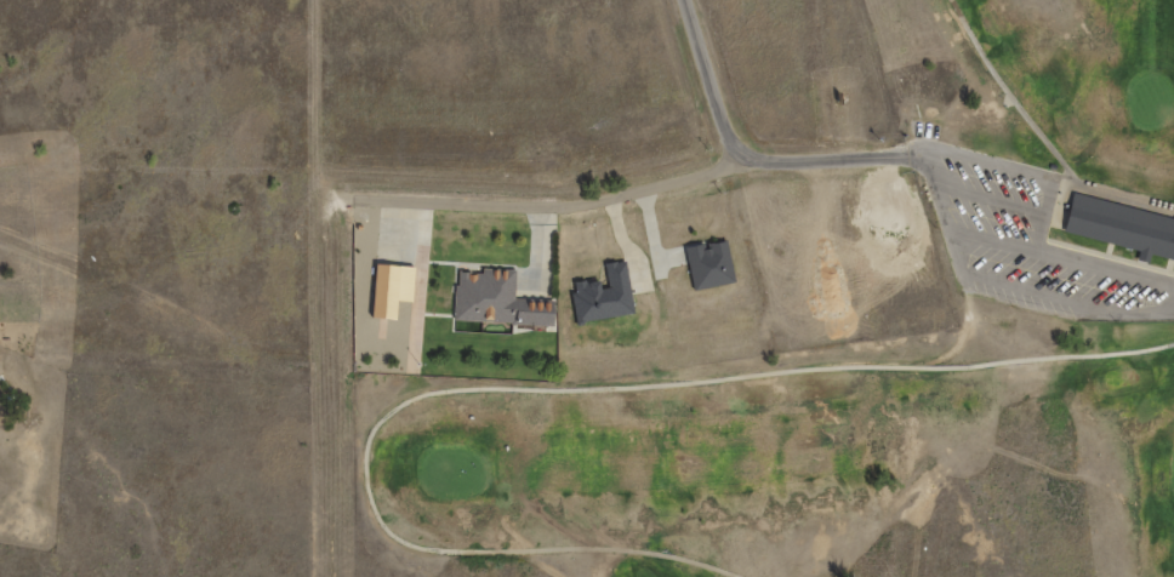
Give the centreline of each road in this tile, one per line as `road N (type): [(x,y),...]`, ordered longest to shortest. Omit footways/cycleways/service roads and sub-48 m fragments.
road 1 (track): [(1173,344),(967,367),(445,390),(393,411),(367,441),(367,485),(380,521),(420,549),(646,553),(738,576)]
road 2 (residential): [(354,199),(555,208),(758,161),(923,156)]
road 3 (track): [(1082,185),(993,74),(949,0)]
road 4 (residential): [(685,0),(736,166)]

